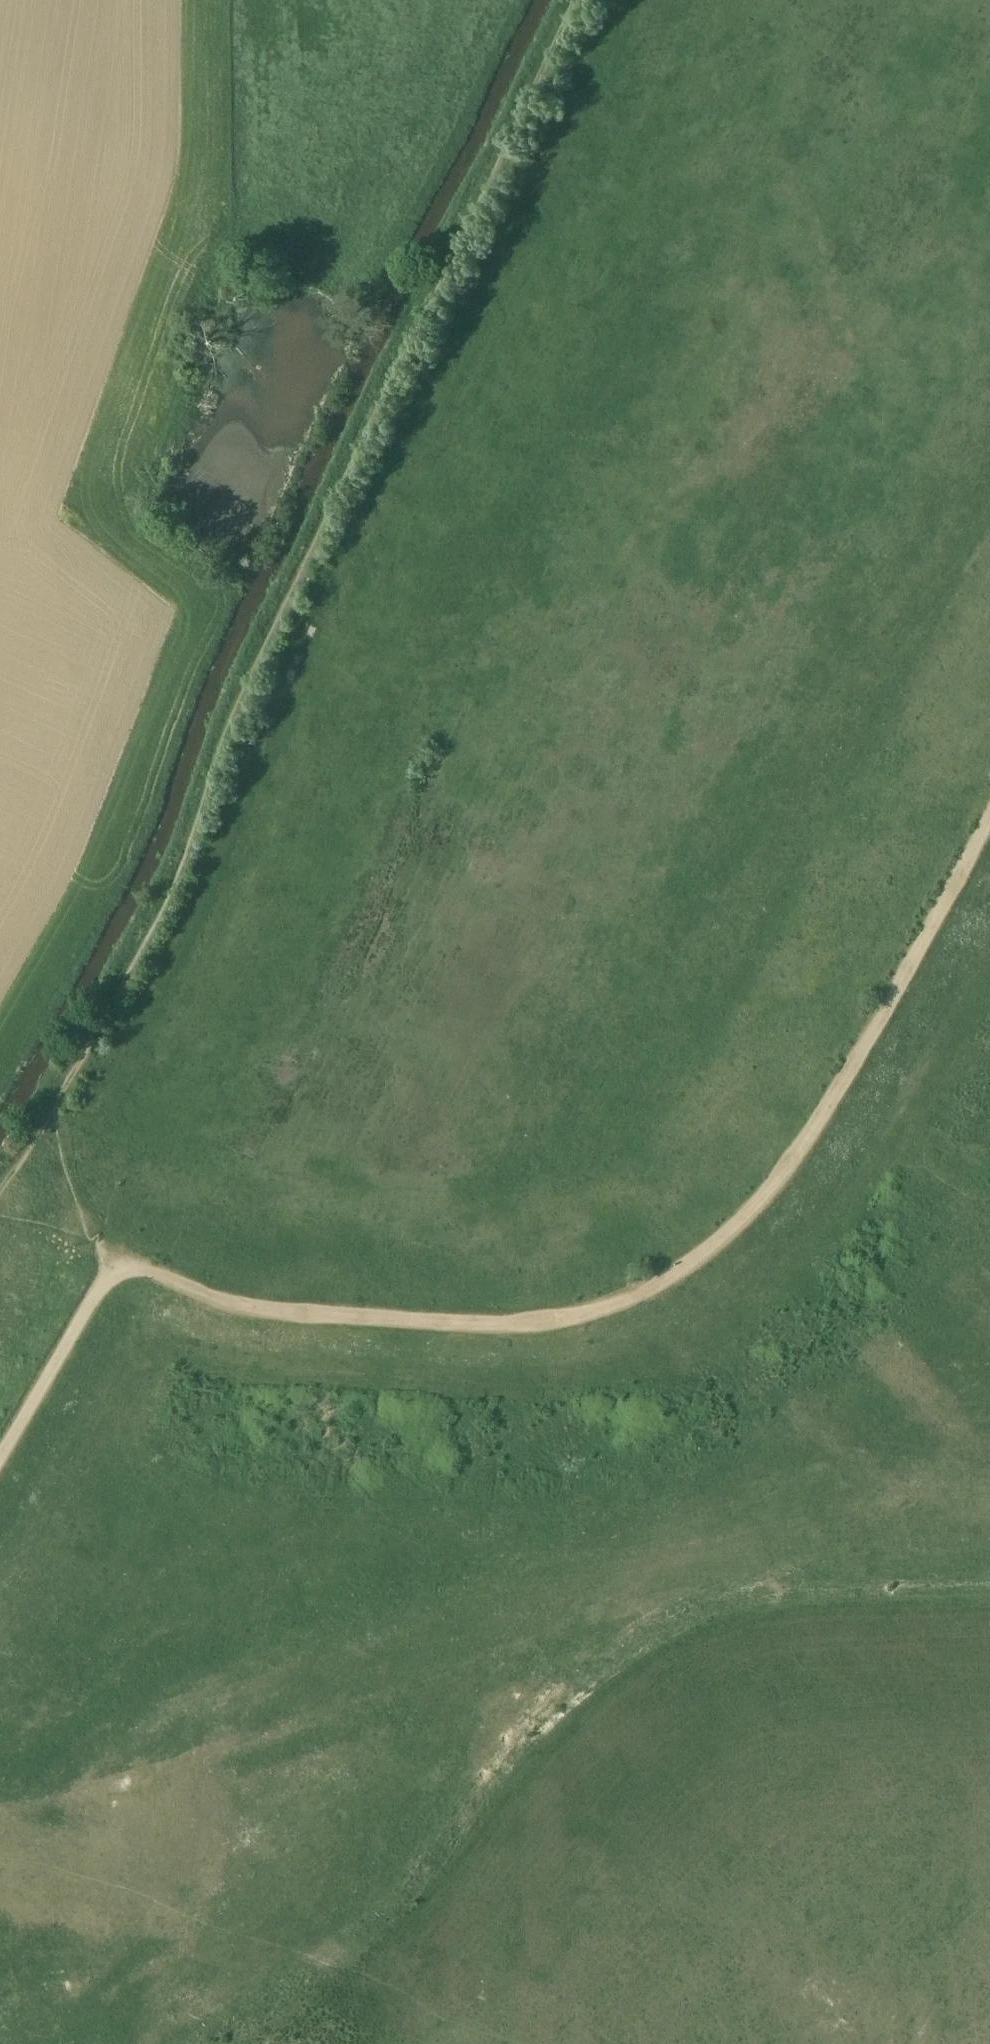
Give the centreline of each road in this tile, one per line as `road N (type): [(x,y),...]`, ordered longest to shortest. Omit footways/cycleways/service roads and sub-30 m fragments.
road 1 (track): [(576,0),(318,533),(212,780),(186,862),(49,1114)]
road 2 (track): [(989,818),(820,1121),(749,1217),(661,1288),(587,1320),(502,1332),(224,1304),(146,1272),(115,1268)]
road 3 (track): [(115,1268),(95,1287),(0,1455)]

